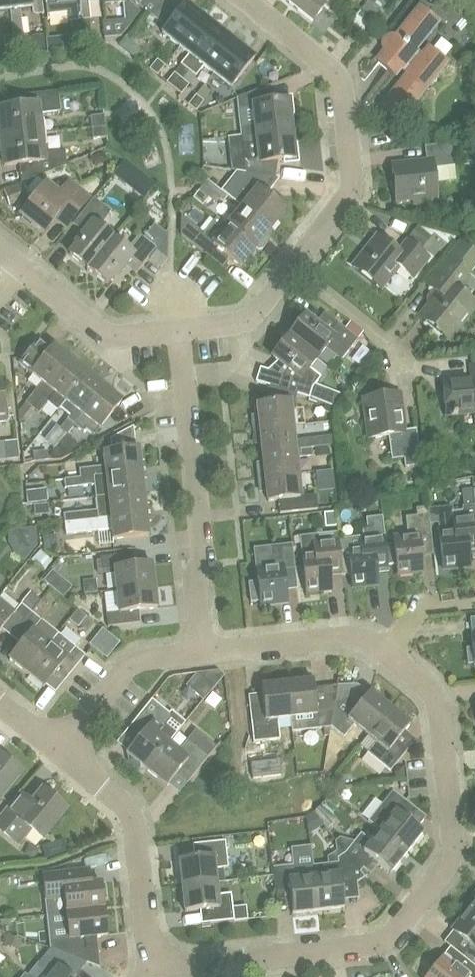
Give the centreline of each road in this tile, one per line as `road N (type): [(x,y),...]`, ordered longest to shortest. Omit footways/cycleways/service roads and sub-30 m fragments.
road 1 (residential): [(152,968),(370,949),(415,922),(441,886),(450,854),(439,718),(390,656)]
road 2 (residential): [(297,260),(353,187),(346,95),(243,0)]
road 3 (residential): [(206,653),(181,330)]
road 4 (unclassified): [(66,752),(127,817),(152,968)]
road 5 (residential): [(390,656),(338,641),(206,653)]
road 6 (residential): [(206,653),(130,665),(66,752)]
road 7 (residential): [(181,330),(111,336),(22,268)]
road 8 (residential): [(418,370),(297,260)]
road 9 (residential): [(181,330),(253,315),(297,260)]

